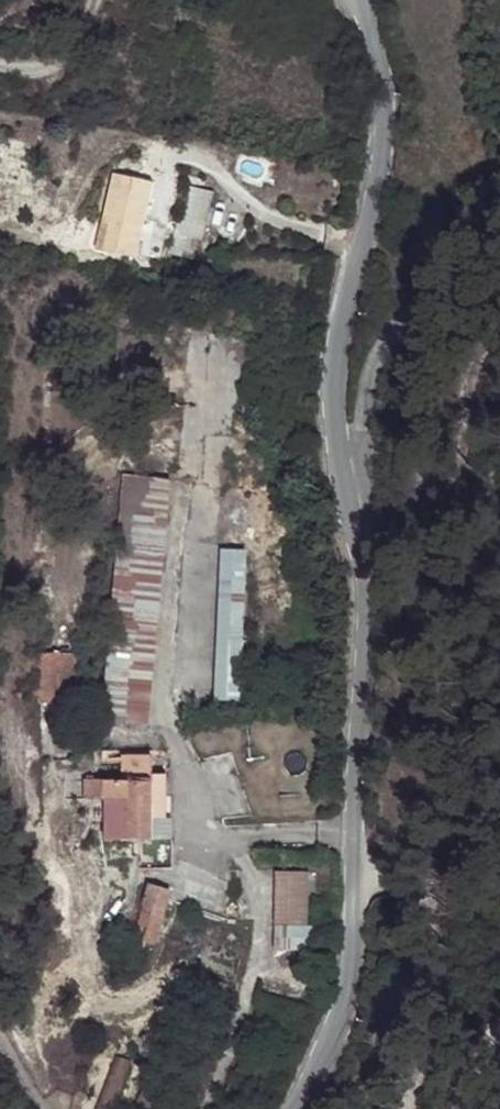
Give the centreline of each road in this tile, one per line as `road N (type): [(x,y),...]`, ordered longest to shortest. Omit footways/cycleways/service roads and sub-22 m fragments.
road 1 (residential): [(357,0),(389,85),(379,177),(324,401),(353,504),(365,617),(352,960),(347,1012),(288,1108)]
road 2 (track): [(499,336),(484,352),(459,411),(461,467),(424,478),(404,336),(386,337)]

